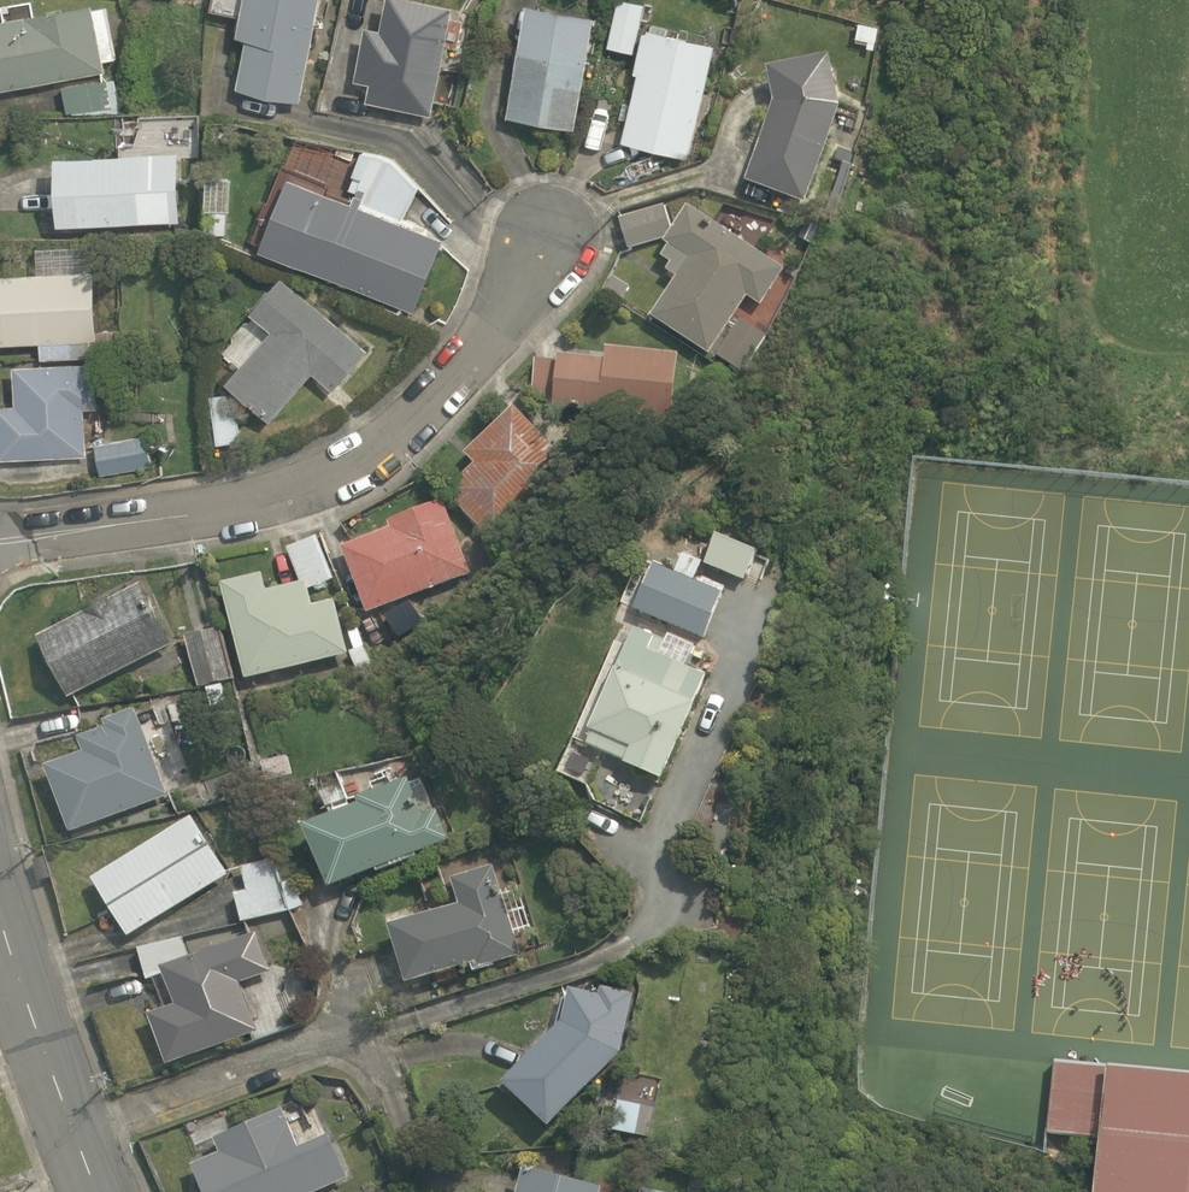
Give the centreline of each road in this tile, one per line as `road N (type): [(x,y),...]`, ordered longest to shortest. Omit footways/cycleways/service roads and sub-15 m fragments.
road 1 (residential): [(0,543),(262,503),(344,475),(403,435),(473,364),(510,316),(550,237)]
road 2 (residential): [(77,1140),(361,1029)]
road 3 (tertiary): [(0,918),(77,1140)]

